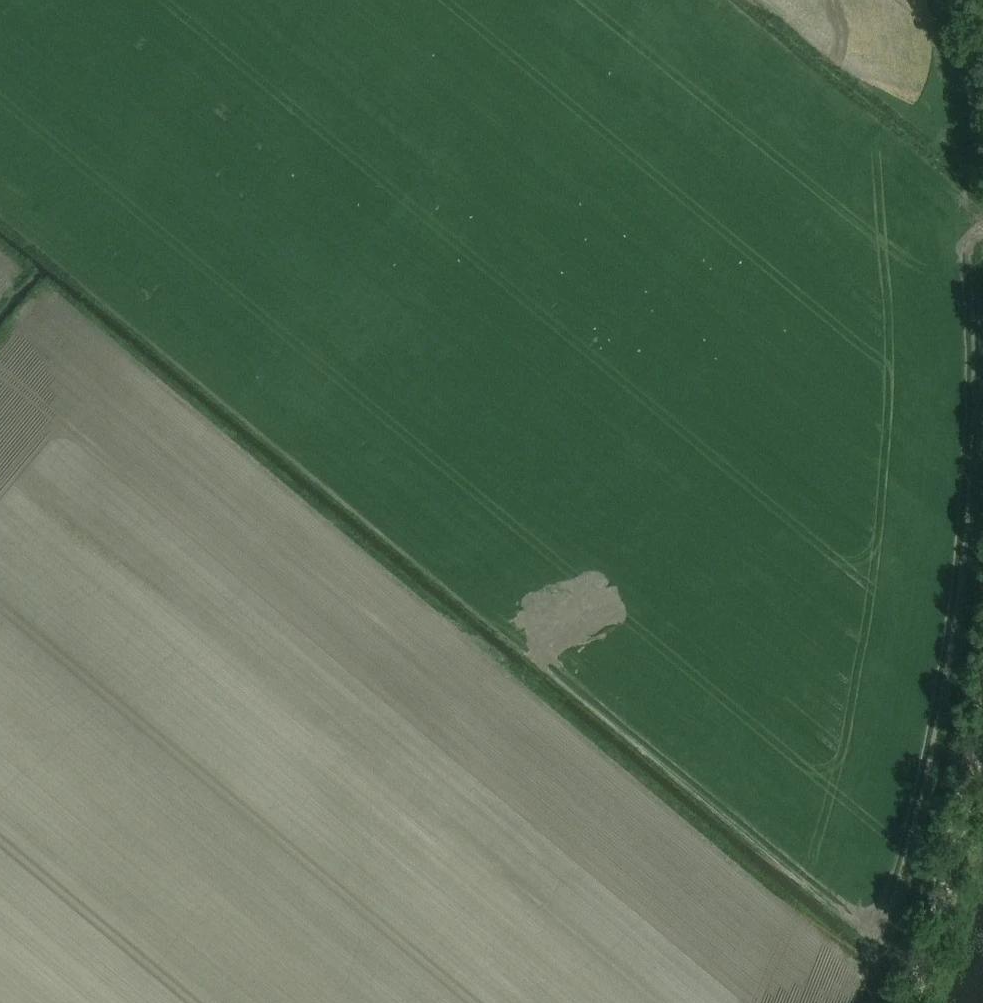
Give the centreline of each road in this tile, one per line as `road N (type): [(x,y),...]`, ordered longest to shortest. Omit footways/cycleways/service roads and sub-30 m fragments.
road 1 (track): [(982,742),(962,838),(905,1002)]

